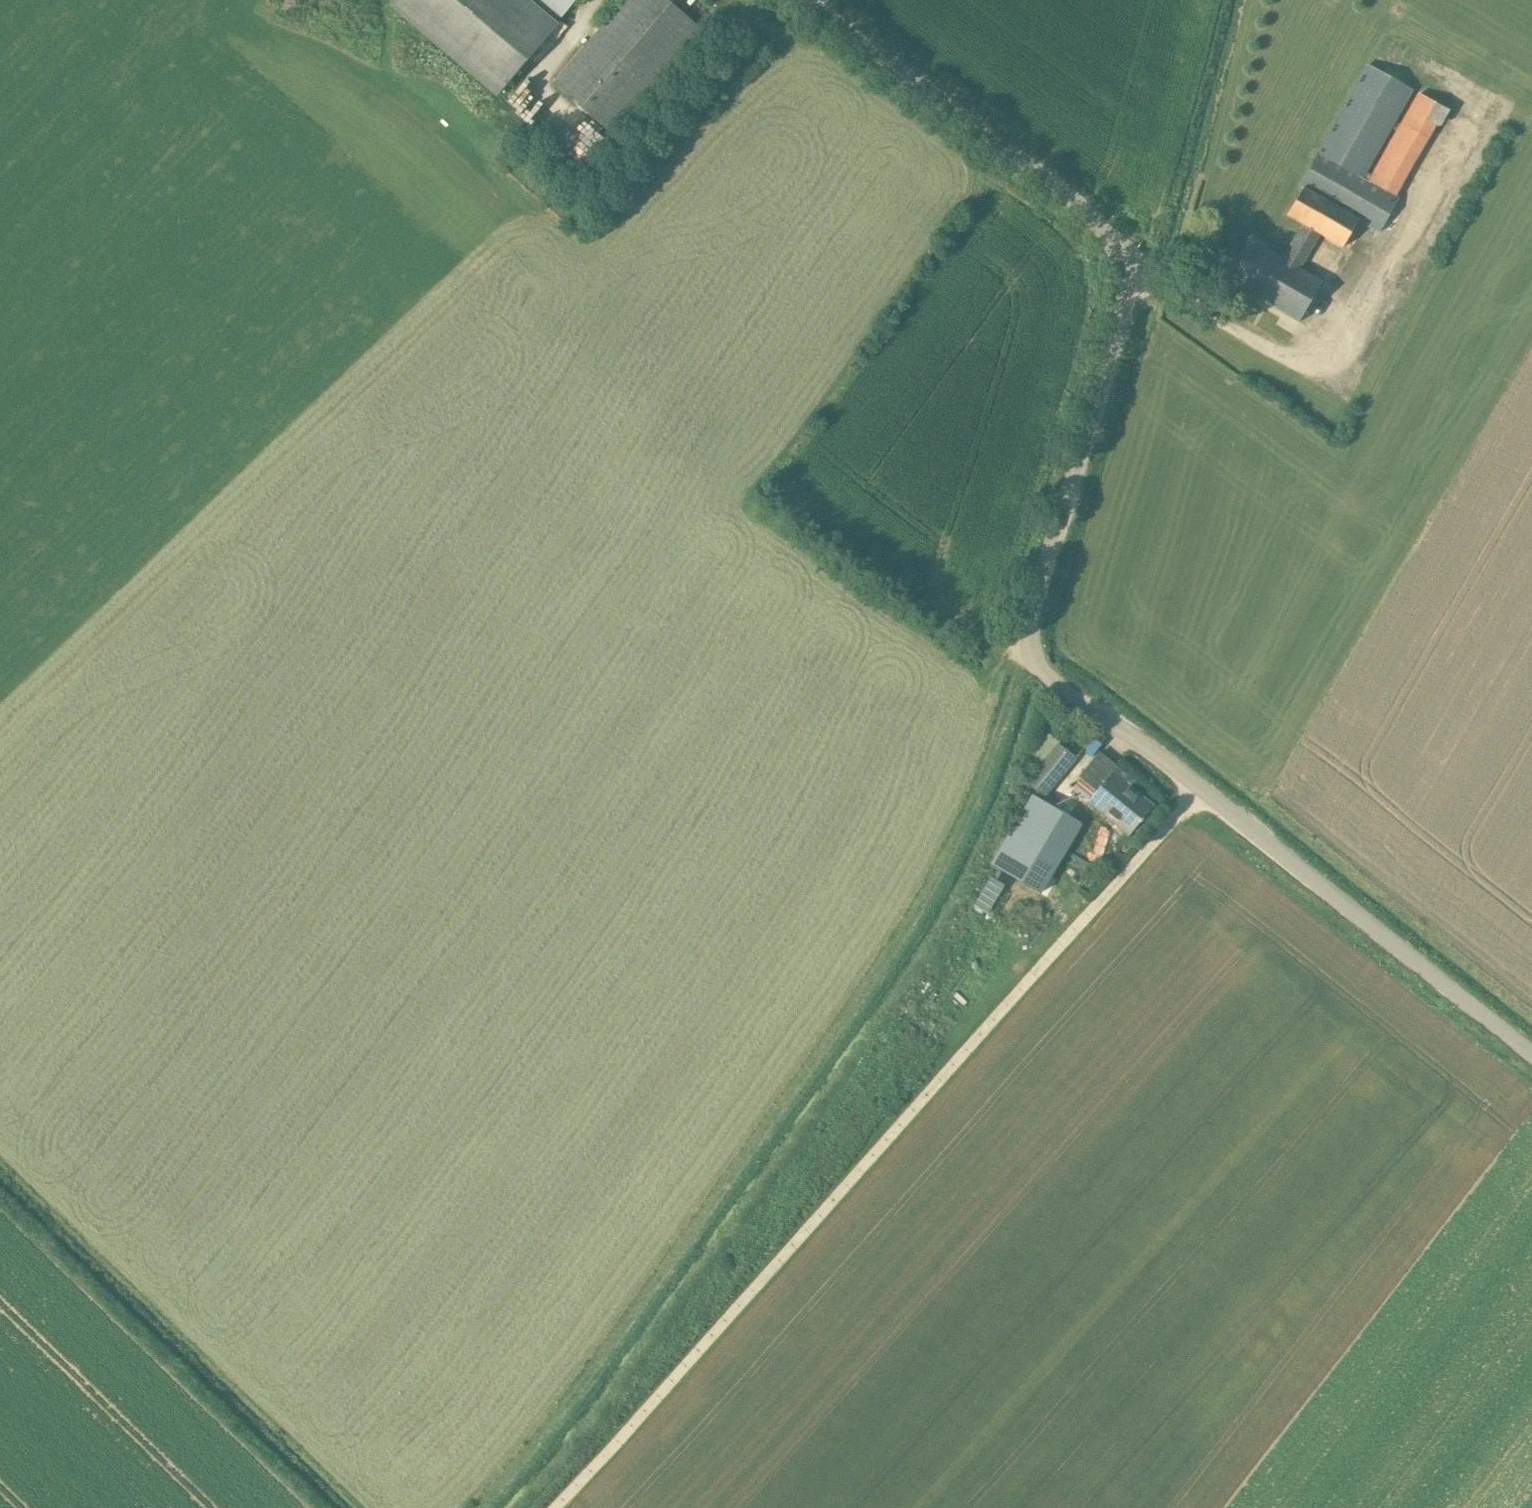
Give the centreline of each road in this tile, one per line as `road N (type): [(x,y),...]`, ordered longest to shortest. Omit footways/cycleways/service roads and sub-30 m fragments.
road 1 (unclassified): [(1202,790),(1070,689),(1038,655),(1028,629),(1030,572),(1114,324),(1114,248),(1083,204),(818,0)]
road 2 (unclassified): [(551,1507),(1202,790)]
road 3 (track): [(334,1507),(0,1184)]
road 4 (unclassified): [(1531,1056),(1202,790)]

